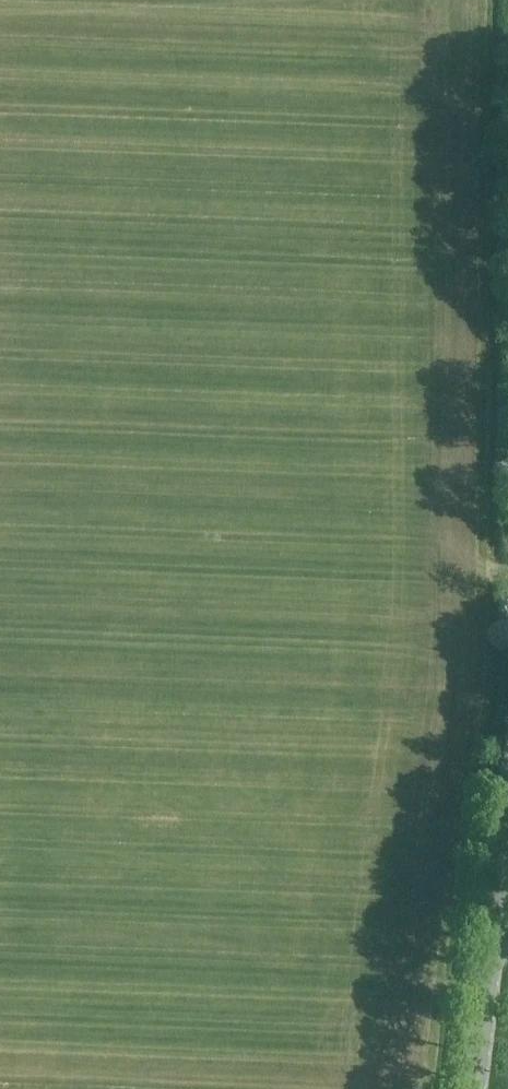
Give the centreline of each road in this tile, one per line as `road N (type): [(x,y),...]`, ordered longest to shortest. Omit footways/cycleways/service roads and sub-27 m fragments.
road 1 (tertiary): [(471,1088),(507,776)]

